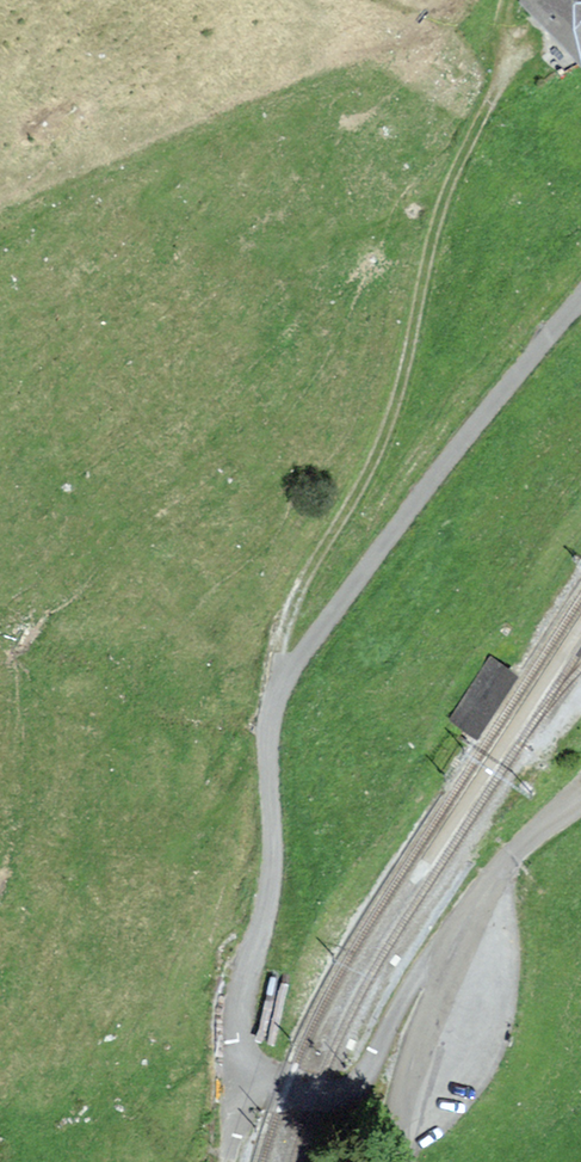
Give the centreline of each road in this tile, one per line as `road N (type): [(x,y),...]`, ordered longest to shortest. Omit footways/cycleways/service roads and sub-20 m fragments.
road 1 (unclassified): [(580,306),(278,691),(270,728),(277,867),(244,1009),(251,1078),(315,1093),(353,1086),(424,969),(460,946)]
road 2 (track): [(278,691),(291,598),(353,496),(409,360),(420,265),(514,31)]
road 3 (unclassified): [(401,1161),(414,1082),(460,946)]
road 4 (unclassified): [(460,946),(505,868),(580,807)]

